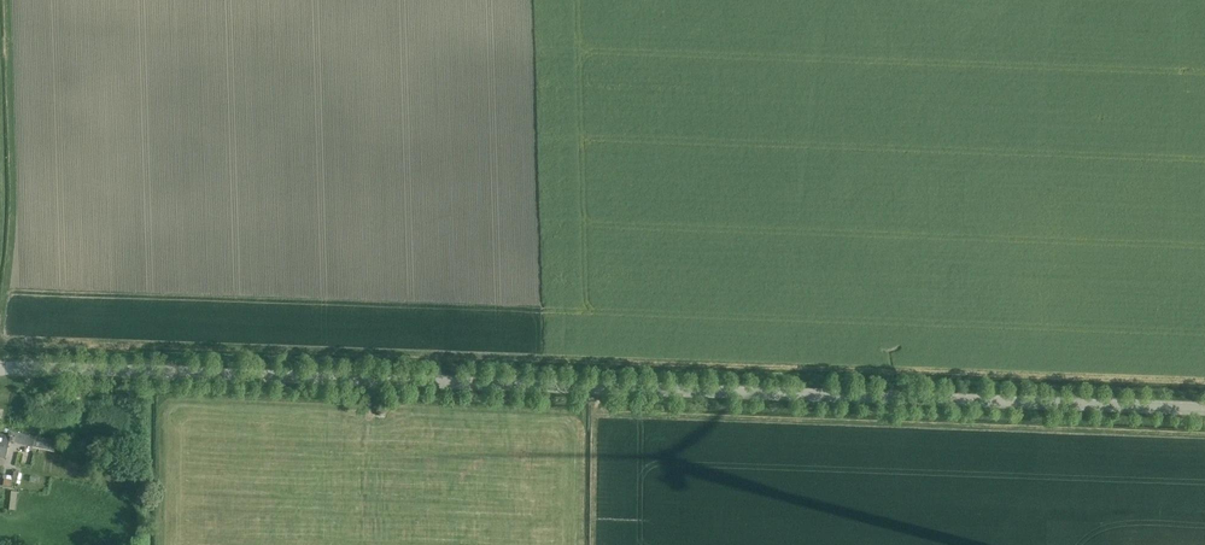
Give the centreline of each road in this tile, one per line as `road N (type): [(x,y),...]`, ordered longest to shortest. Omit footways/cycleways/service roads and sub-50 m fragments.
road 1 (tertiary): [(0,372),(1204,410)]

